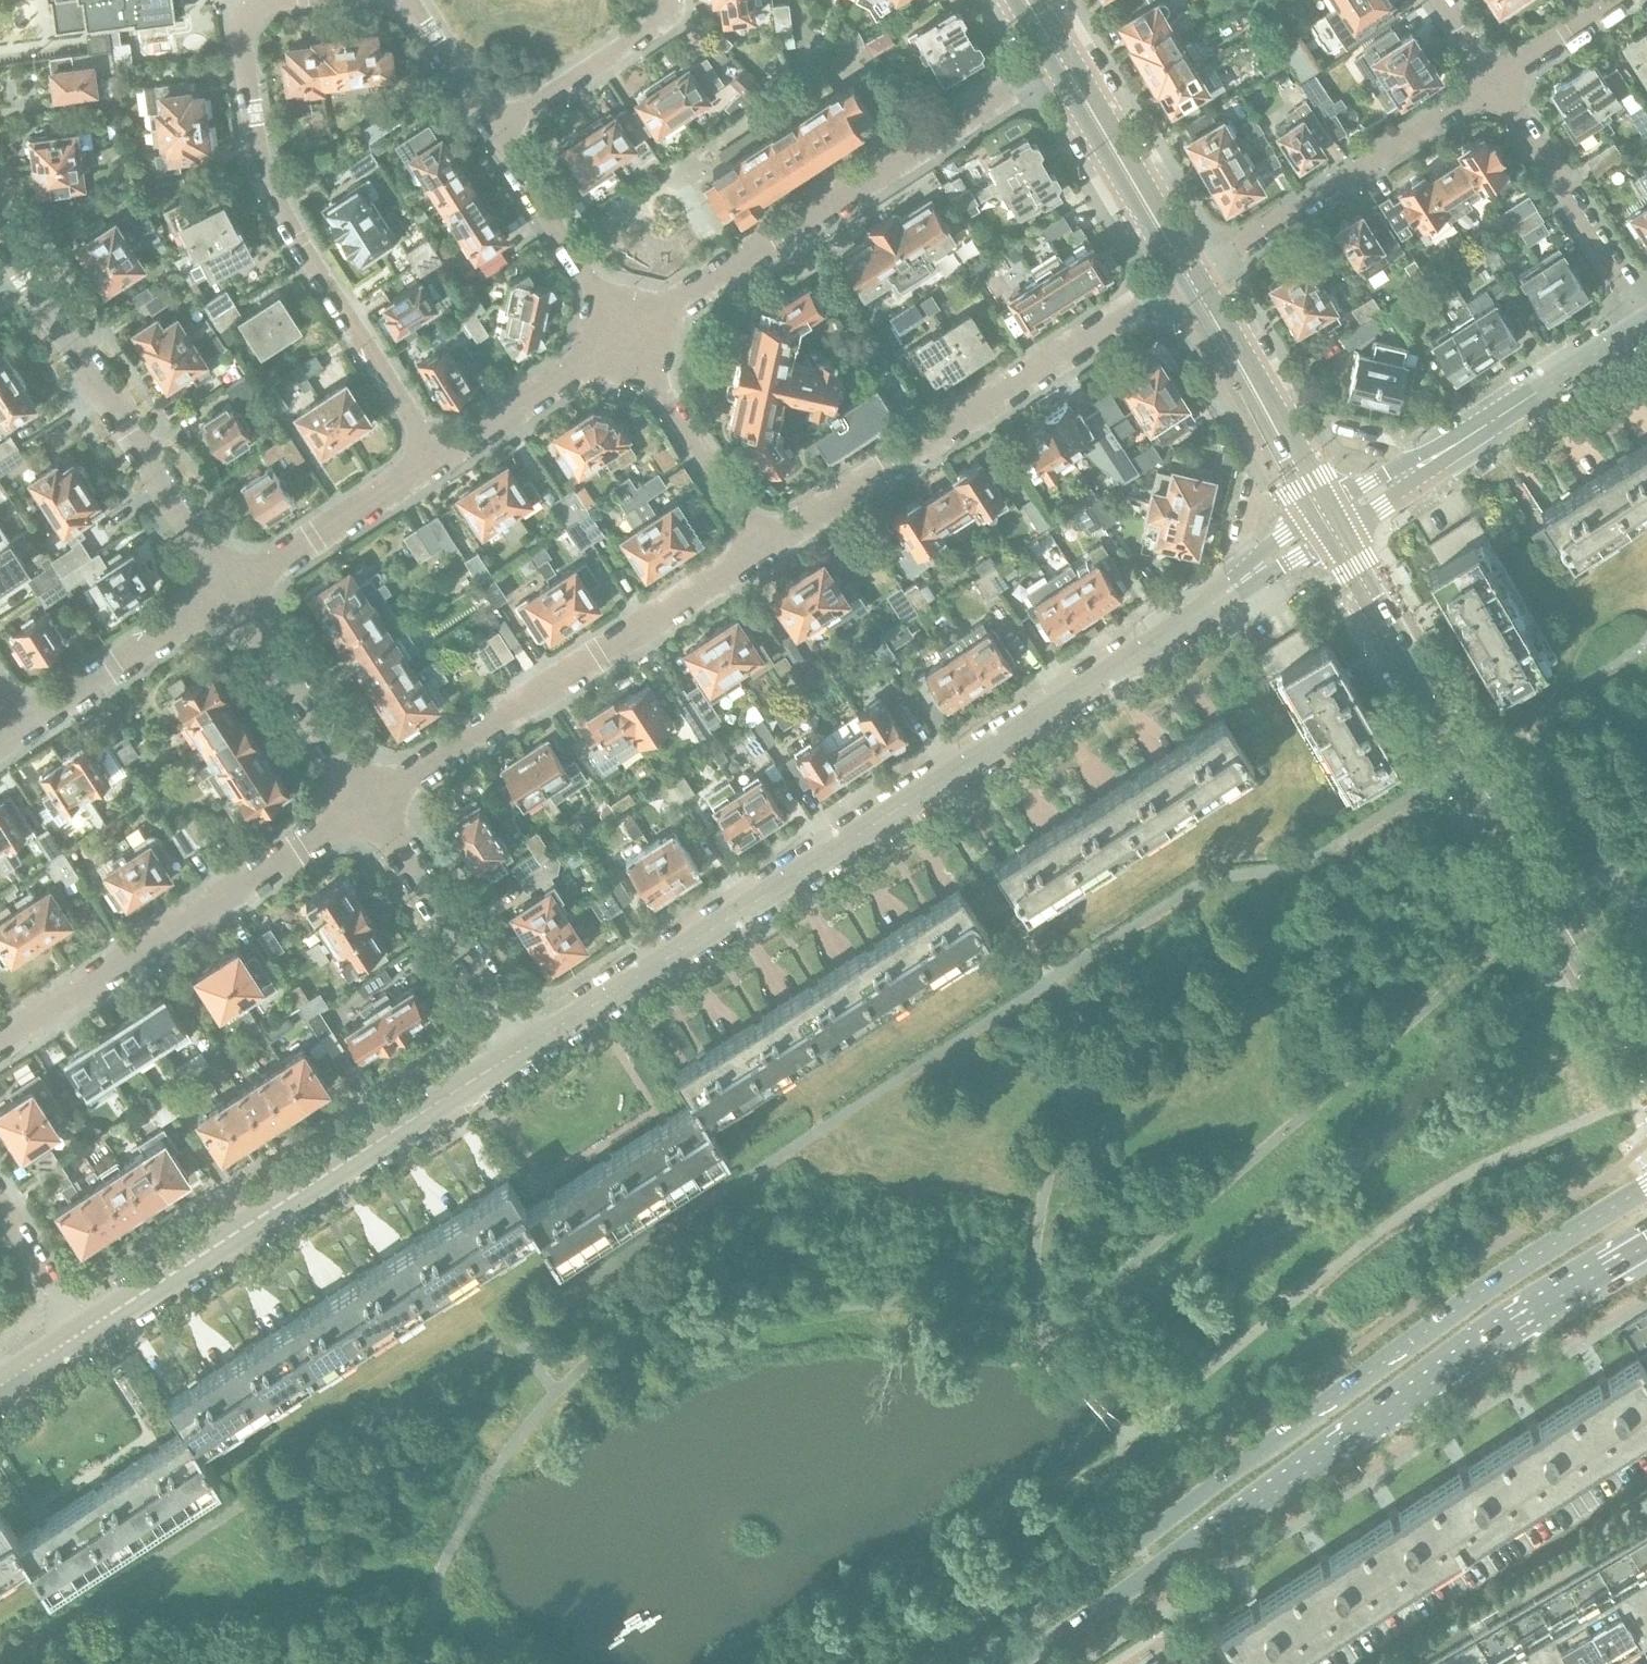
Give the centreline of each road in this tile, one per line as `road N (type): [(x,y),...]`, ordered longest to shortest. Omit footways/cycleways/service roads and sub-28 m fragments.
road 1 (residential): [(532,1046),(1257,572)]
road 2 (secondary): [(1646,1191),(964,1663)]
road 3 (secondary): [(1012,1663),(1418,1385),(1646,1256)]
road 4 (tertiary): [(1646,1069),(1335,535)]
road 5 (residential): [(441,460),(270,170),(247,33),(266,5),(294,0)]
road 6 (residential): [(82,1335),(532,1046)]
road 7 (residential): [(626,338),(1059,58)]
road 8 (residential): [(763,548),(1190,279)]
road 9 (residential): [(376,803),(763,548)]
road 10 (residential): [(0,1047),(376,803)]
road 11 (residential): [(231,594),(0,224)]
road 12 (residential): [(1190,279),(1494,83)]
road 13 (residential): [(532,1046),(376,803)]
road 14 (residential): [(1409,473),(1646,319)]
road 15 (residential): [(1646,314),(1494,83)]
road 16 (tertiary): [(1322,513),(1190,279)]
road 17 (tertiary): [(1190,279),(1059,58)]
road 18 (residential): [(376,803),(231,594)]
road 19 (residential): [(626,338),(487,125)]
road 20 (residential): [(763,548),(626,338)]
road 21 (residential): [(231,594),(441,460)]
road 22 (residential): [(25,724),(231,594)]
road 23 (residential): [(674,0),(675,11),(487,125)]
road 24 (residential): [(441,460),(626,338)]
road 25 (residential): [(82,1335),(0,1202)]
road 26 (residential): [(1494,83),(1625,0)]
road 27 (residential): [(487,125),(414,0)]

